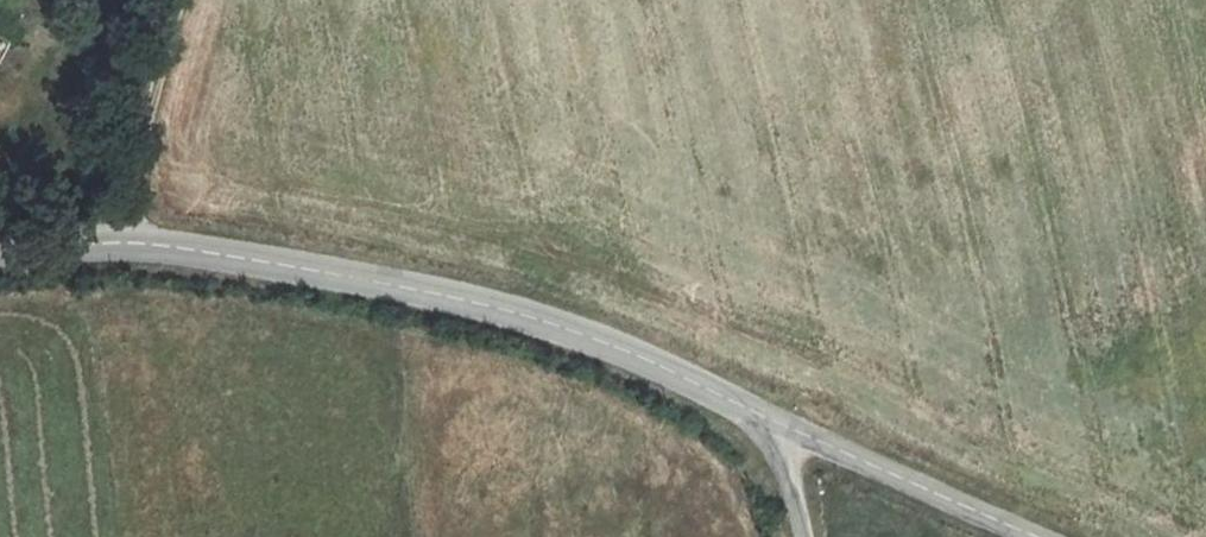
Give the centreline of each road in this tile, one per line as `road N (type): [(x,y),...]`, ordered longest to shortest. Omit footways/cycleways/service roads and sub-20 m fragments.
road 1 (unclassified): [(0,250),(124,243),(185,249),(474,302),(619,348),(772,420)]
road 2 (unclassified): [(772,420),(1039,536)]
road 3 (track): [(124,243),(178,0)]
road 4 (unclassified): [(803,536),(772,420)]

